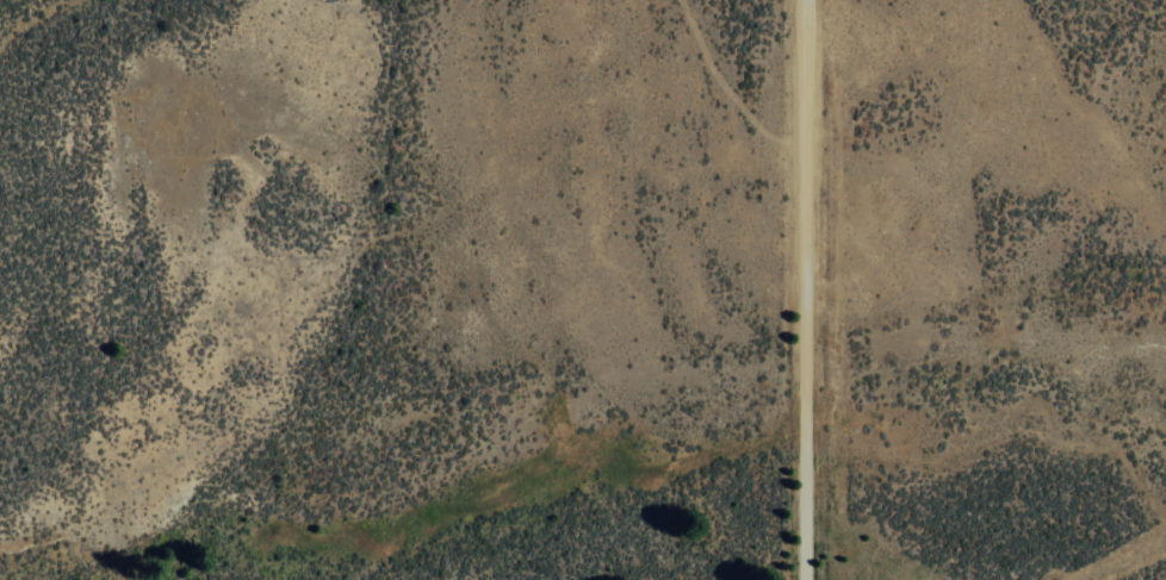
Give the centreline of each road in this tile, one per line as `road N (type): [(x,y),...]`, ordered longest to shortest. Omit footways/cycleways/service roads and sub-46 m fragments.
road 1 (residential): [(807,579),(806,0)]

